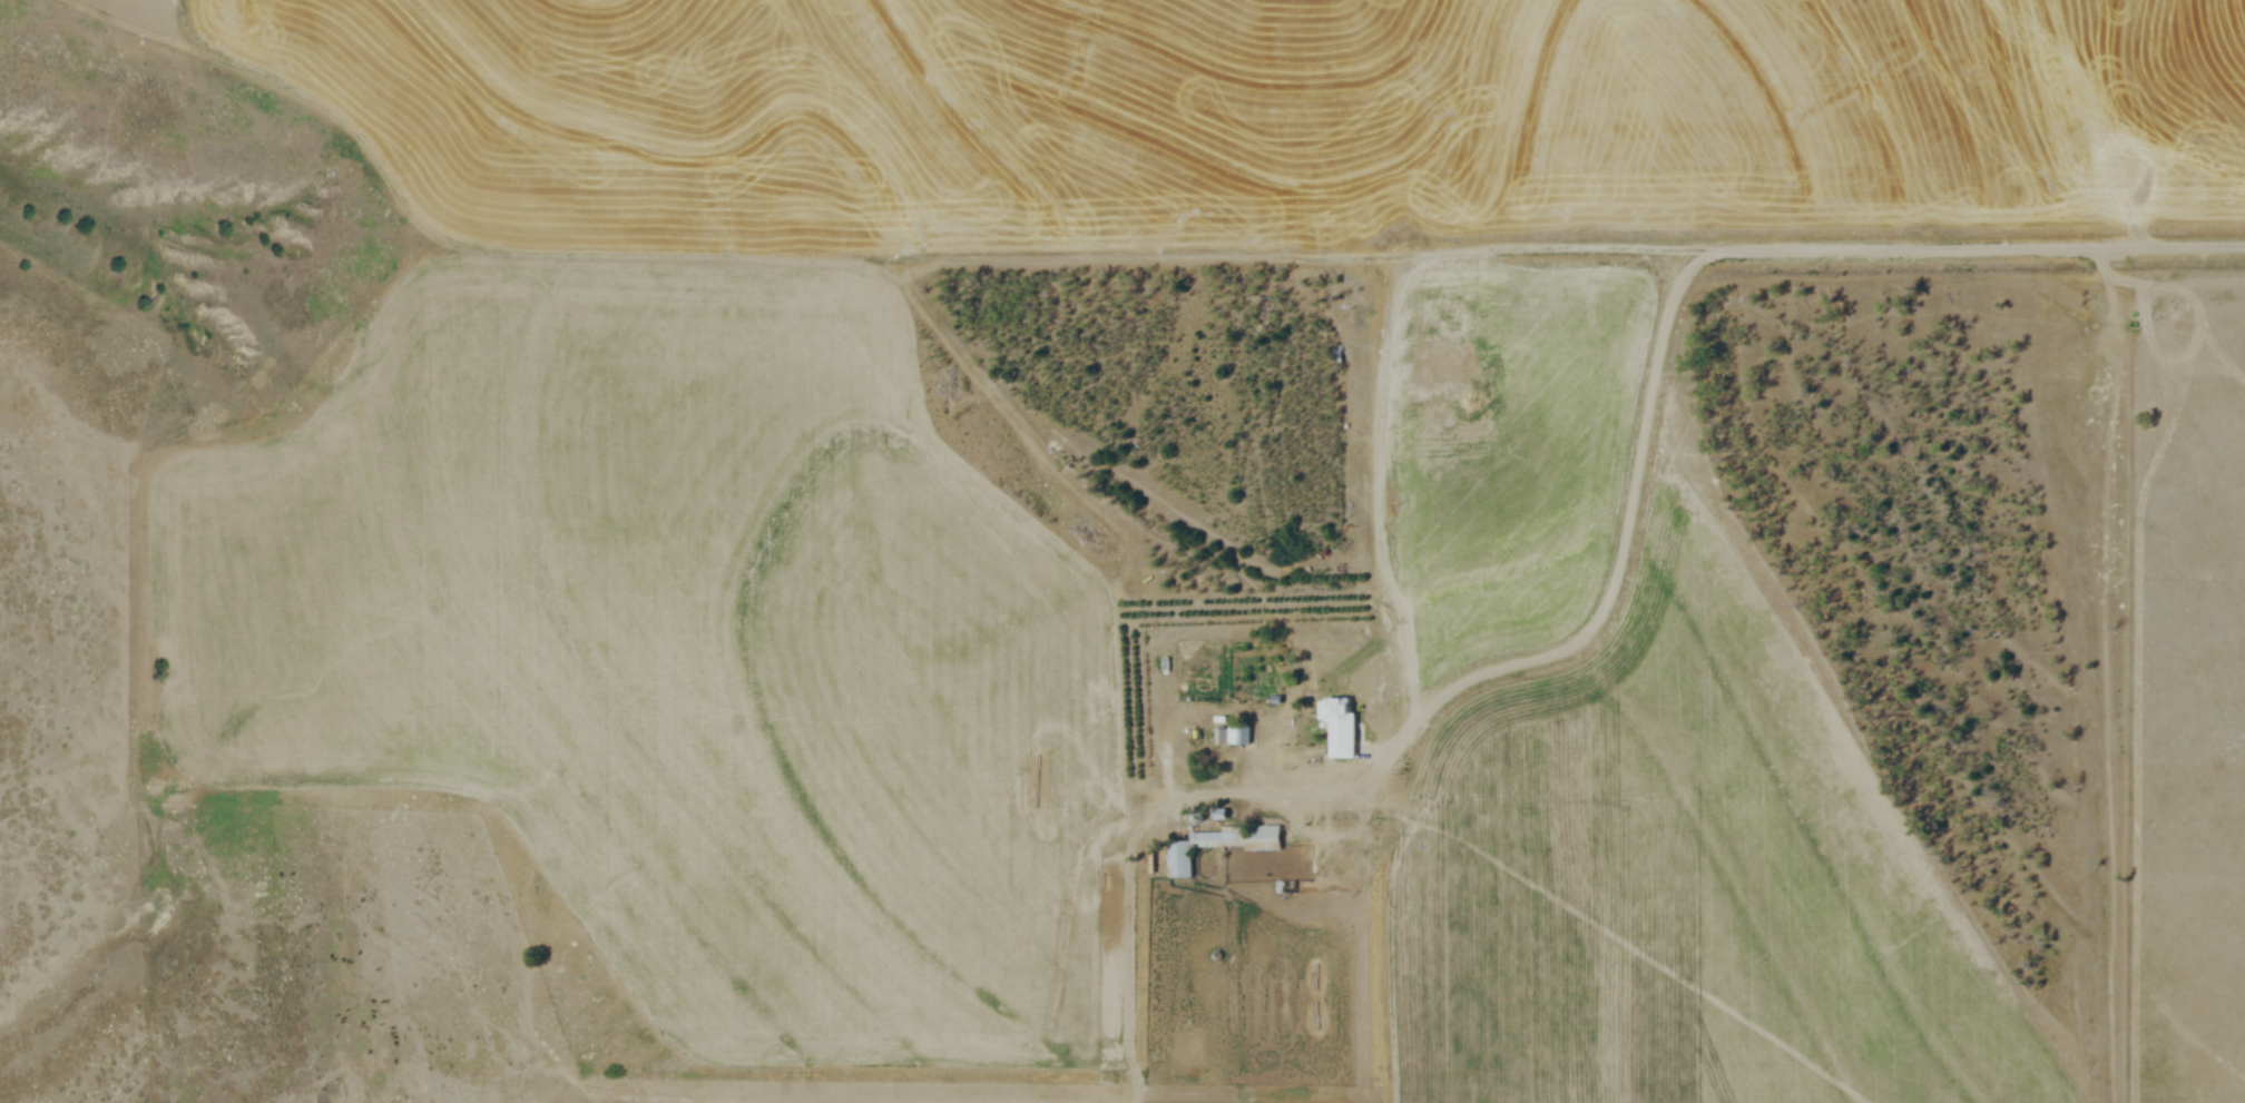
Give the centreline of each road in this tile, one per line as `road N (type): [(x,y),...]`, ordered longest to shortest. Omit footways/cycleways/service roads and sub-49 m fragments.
road 1 (residential): [(1384,612),(1386,324),(1401,280),(1442,250),(2244,244)]

